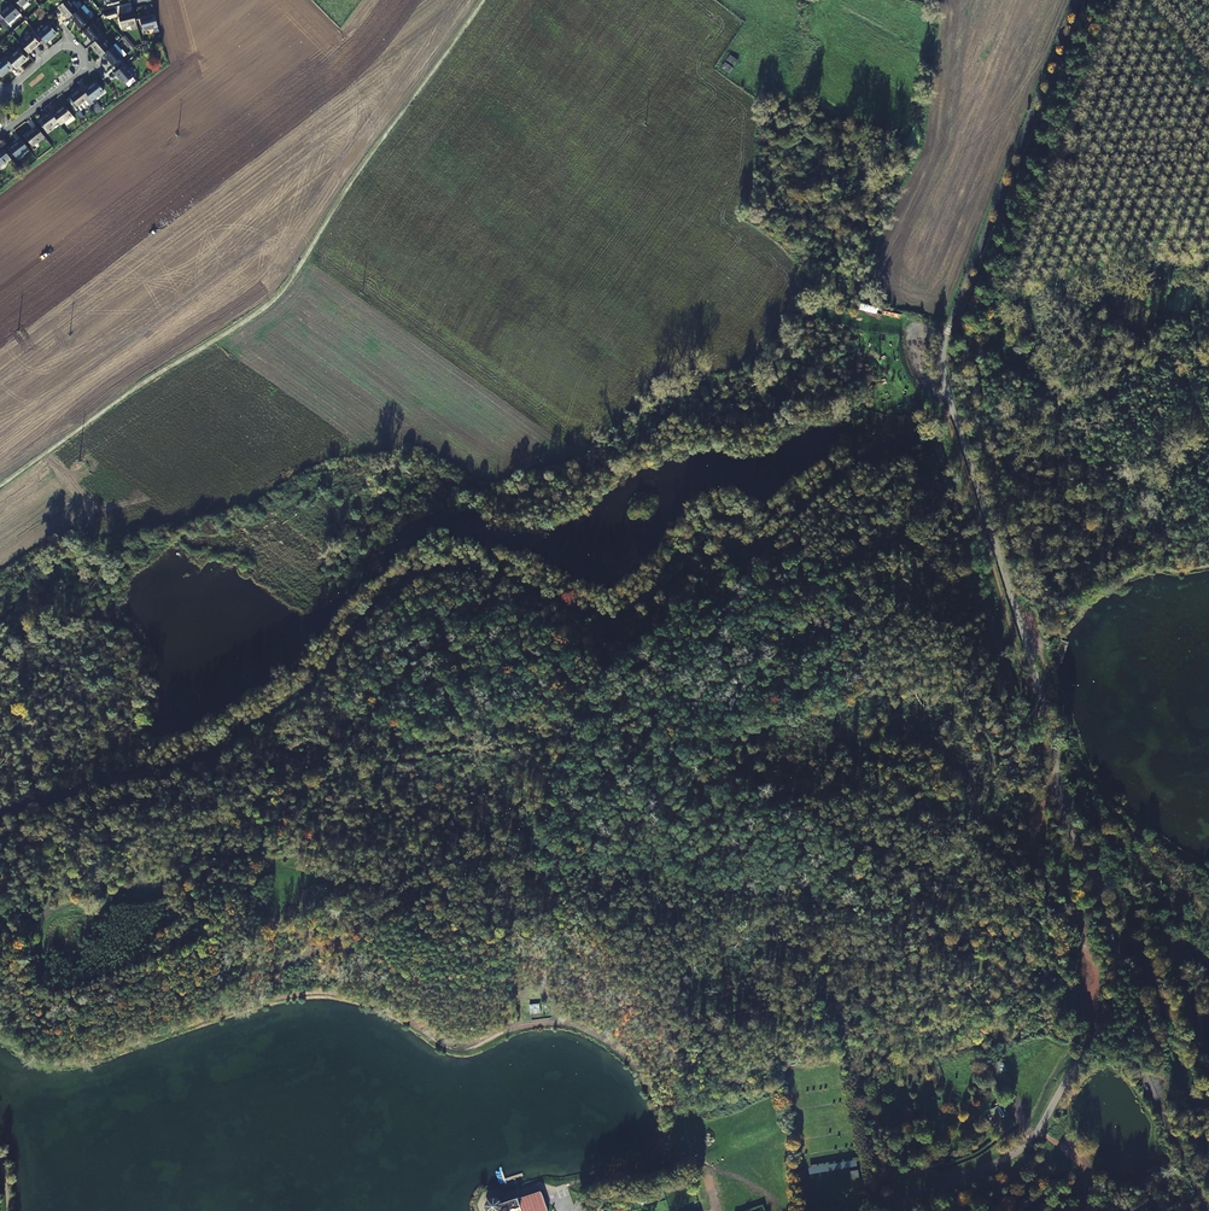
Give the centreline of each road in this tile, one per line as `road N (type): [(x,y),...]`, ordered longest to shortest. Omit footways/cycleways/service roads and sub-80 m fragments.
road 1 (unclassified): [(1076,0),(943,358),(1051,731),(1063,809)]
road 2 (unclassified): [(862,1210),(980,1173),(1023,1149),(1108,1027),(1117,957),(1091,867),(1063,809)]
road 3 (track): [(1208,1210),(1155,1086),(1103,1035)]
road 4 (residential): [(0,134),(81,69),(77,48),(56,50)]

